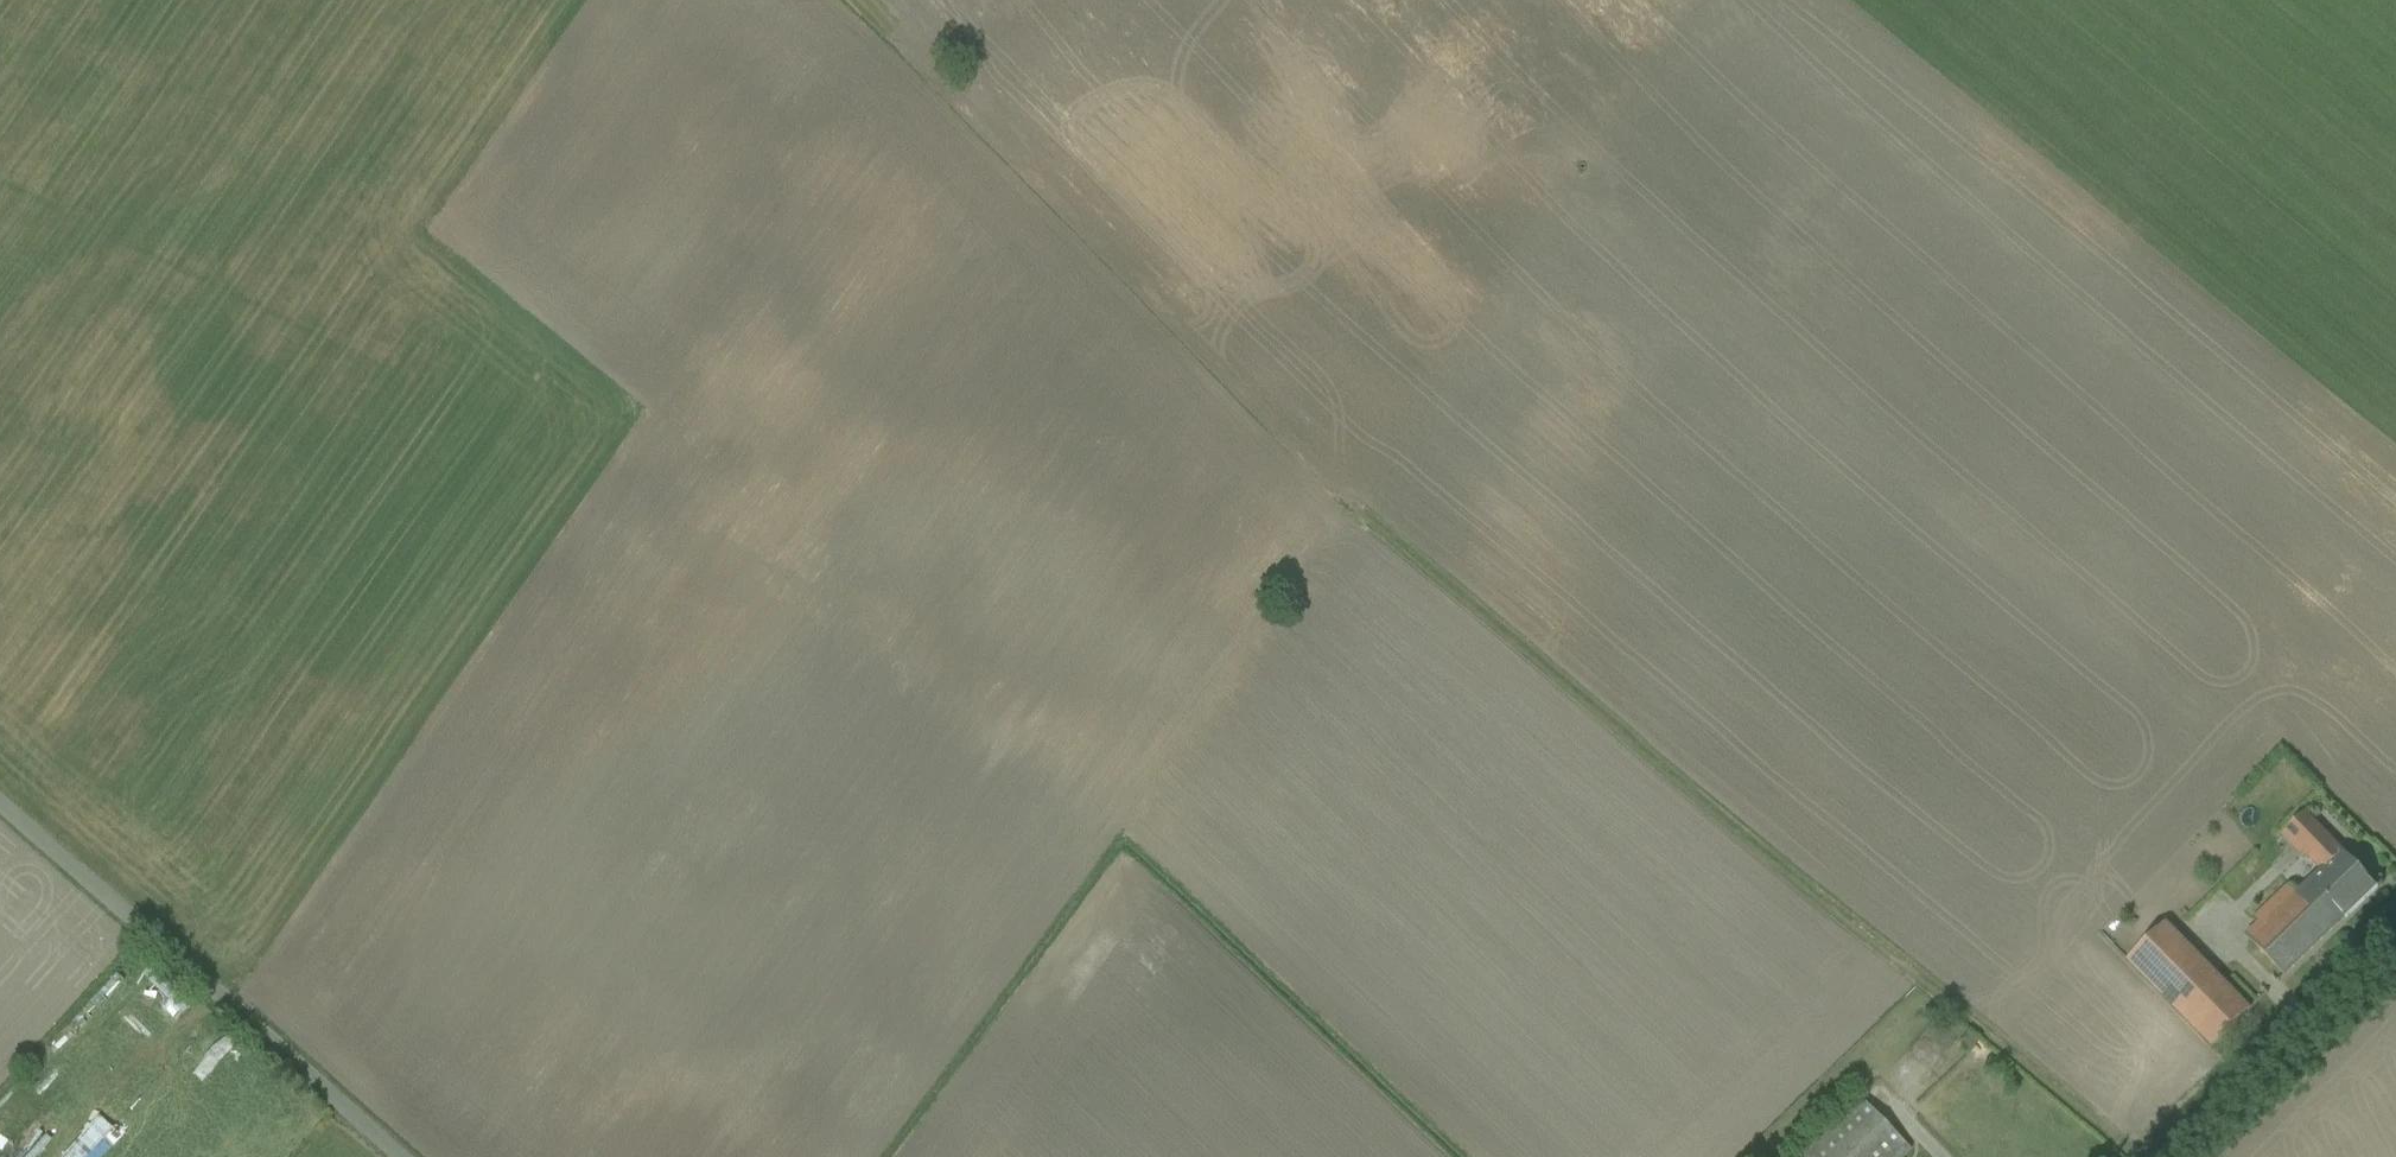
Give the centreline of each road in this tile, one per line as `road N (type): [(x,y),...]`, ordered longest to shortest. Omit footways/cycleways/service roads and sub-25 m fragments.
road 1 (unclassified): [(0,806),(400,1156)]
road 2 (unclassified): [(2168,1156),(2395,937)]

